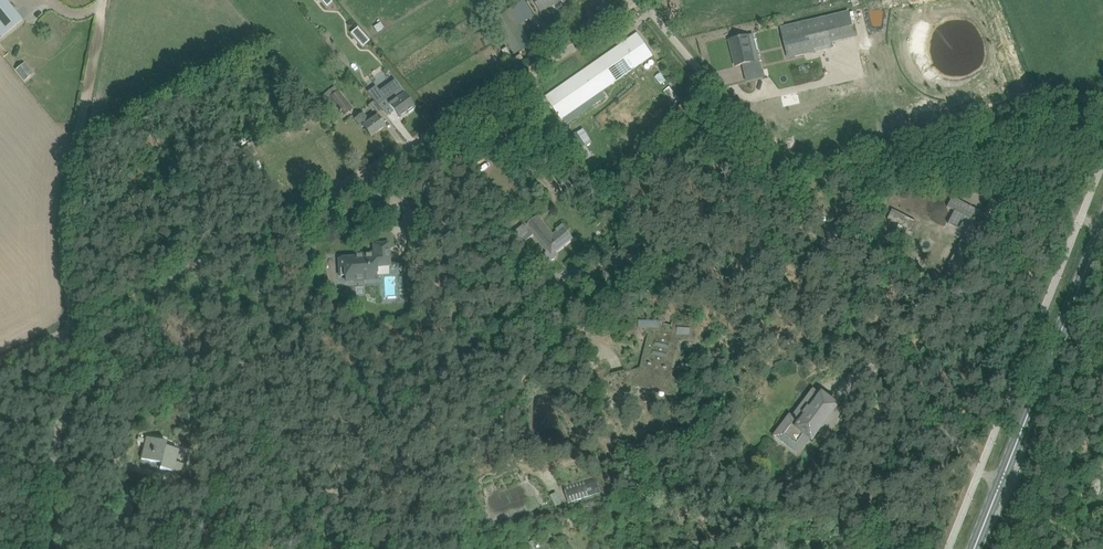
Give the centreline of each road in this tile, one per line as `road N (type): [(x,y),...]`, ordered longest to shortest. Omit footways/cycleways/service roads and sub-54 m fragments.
road 1 (unclassified): [(73,329),(385,159),(639,0)]
road 2 (secondary): [(974,548),(1102,226)]
road 3 (unclassified): [(100,26),(58,217),(73,329)]
road 4 (unclassified): [(45,548),(73,329)]
road 5 (unclassified): [(782,161),(649,0)]

